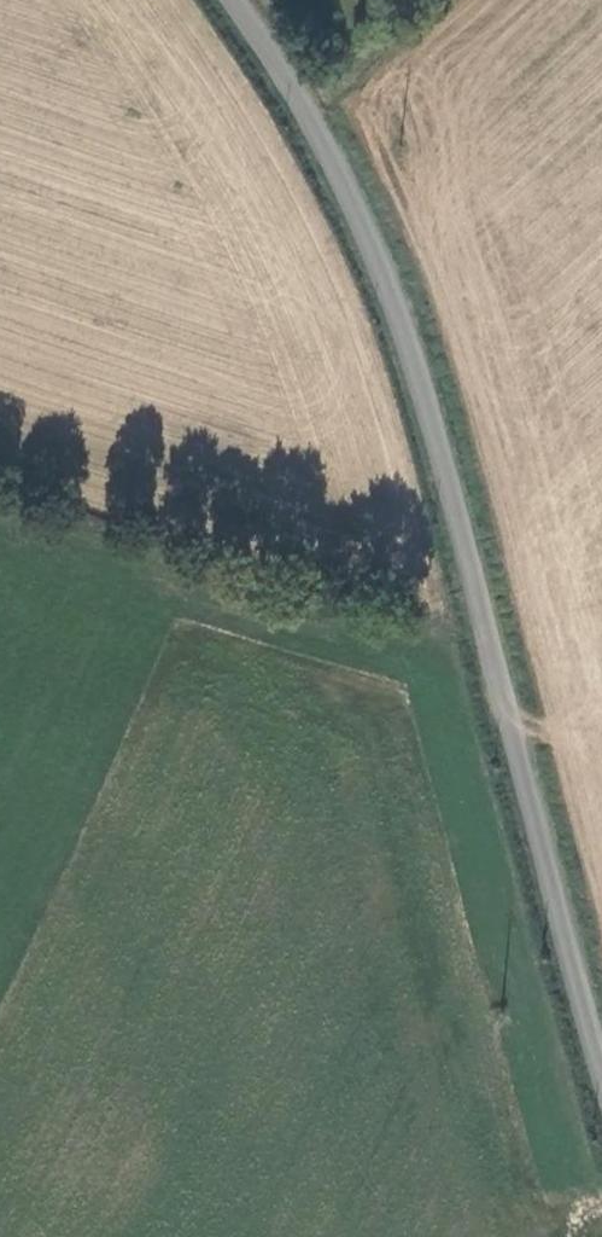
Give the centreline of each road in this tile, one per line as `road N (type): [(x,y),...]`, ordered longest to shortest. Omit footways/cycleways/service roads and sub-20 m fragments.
road 1 (unclassified): [(230,0),(341,181),(404,340),(601,1081)]

